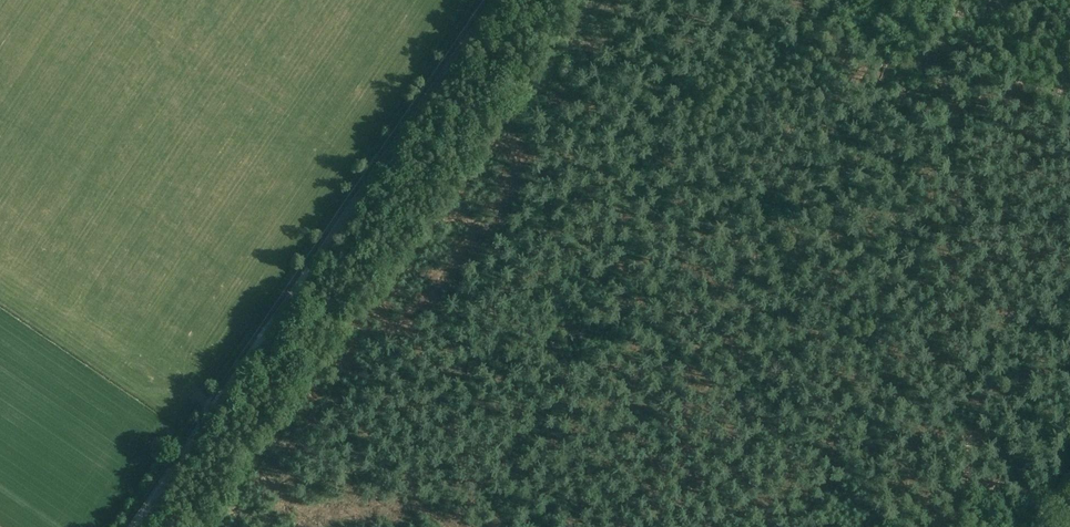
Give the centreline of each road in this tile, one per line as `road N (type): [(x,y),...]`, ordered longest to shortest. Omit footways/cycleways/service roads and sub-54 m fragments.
road 1 (track): [(494,0),(134,526)]

